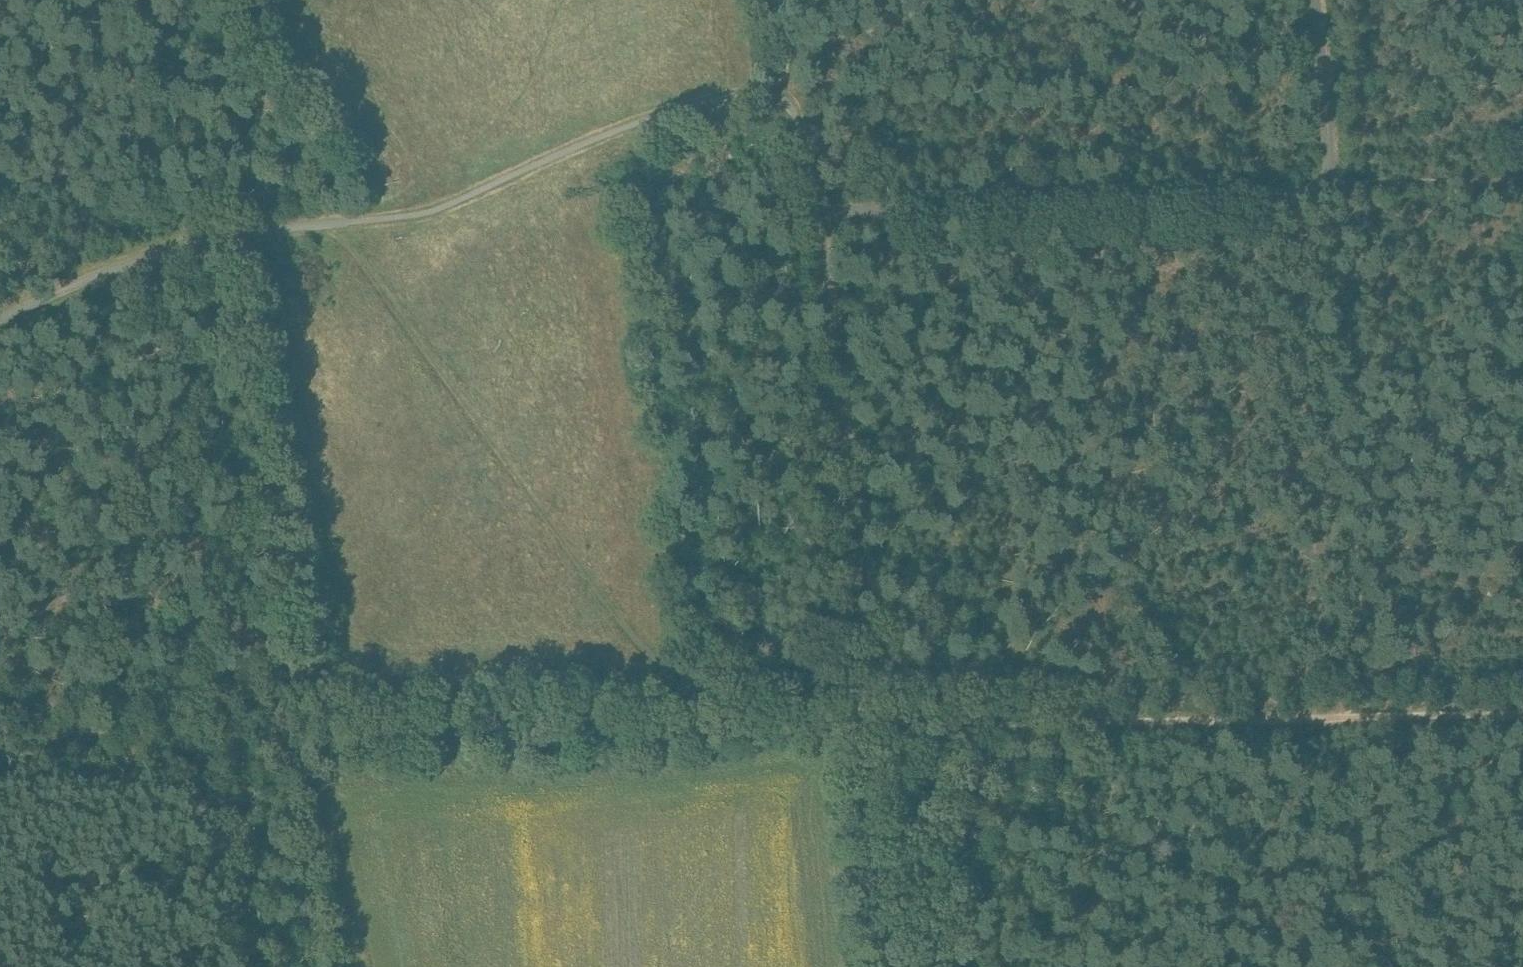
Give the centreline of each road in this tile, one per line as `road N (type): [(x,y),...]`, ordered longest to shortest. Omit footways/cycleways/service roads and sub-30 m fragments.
road 1 (track): [(1522,708),(865,722)]

